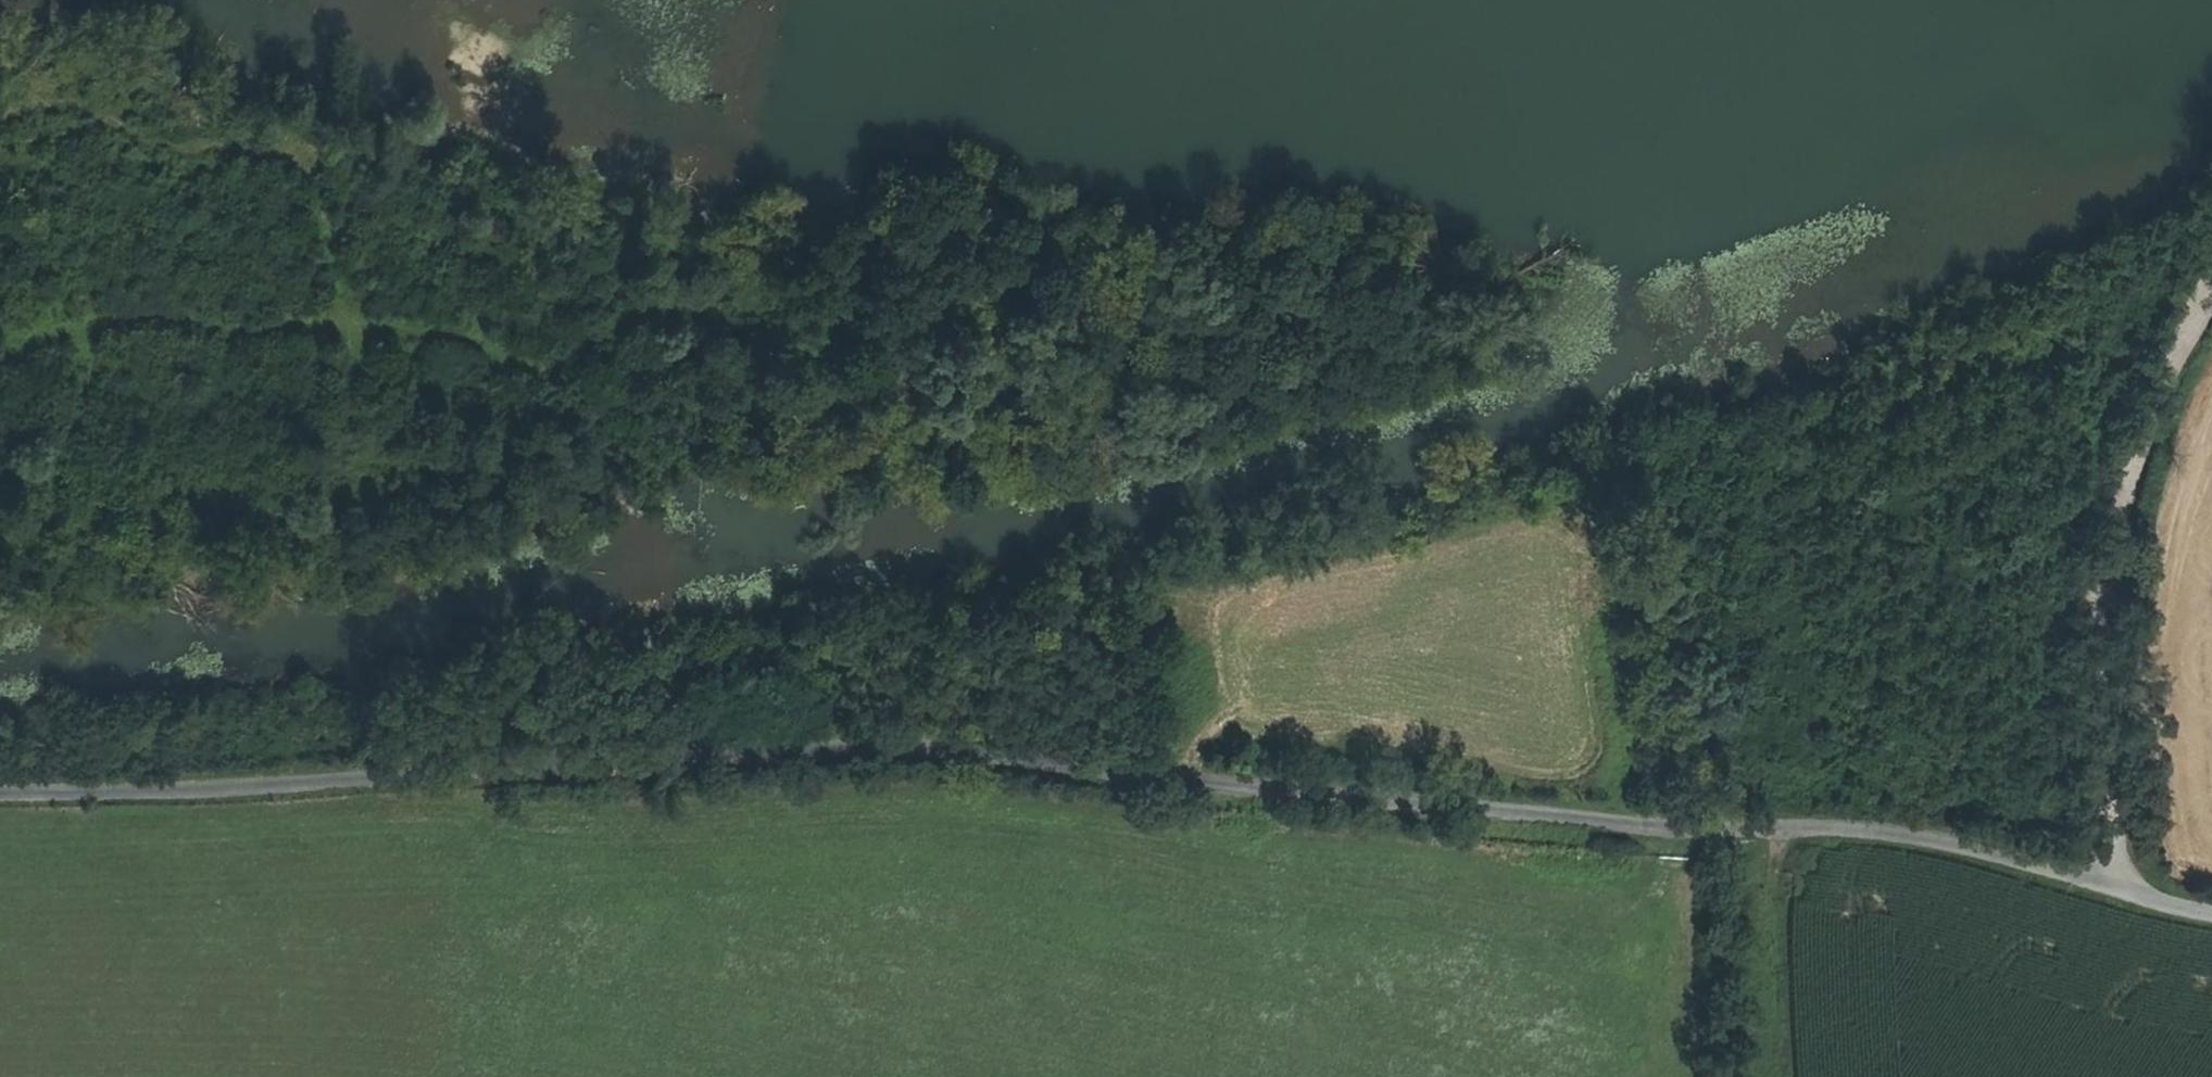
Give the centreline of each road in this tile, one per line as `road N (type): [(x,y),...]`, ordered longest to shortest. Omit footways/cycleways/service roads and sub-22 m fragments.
road 1 (track): [(1678,828),(925,752),(0,794)]
road 2 (track): [(2120,887),(2098,597),(2118,508),(2182,346),(2211,298)]
road 3 (unclassified): [(2211,914),(2162,908),(2120,887),(1933,839),(1806,827),(1678,828)]

